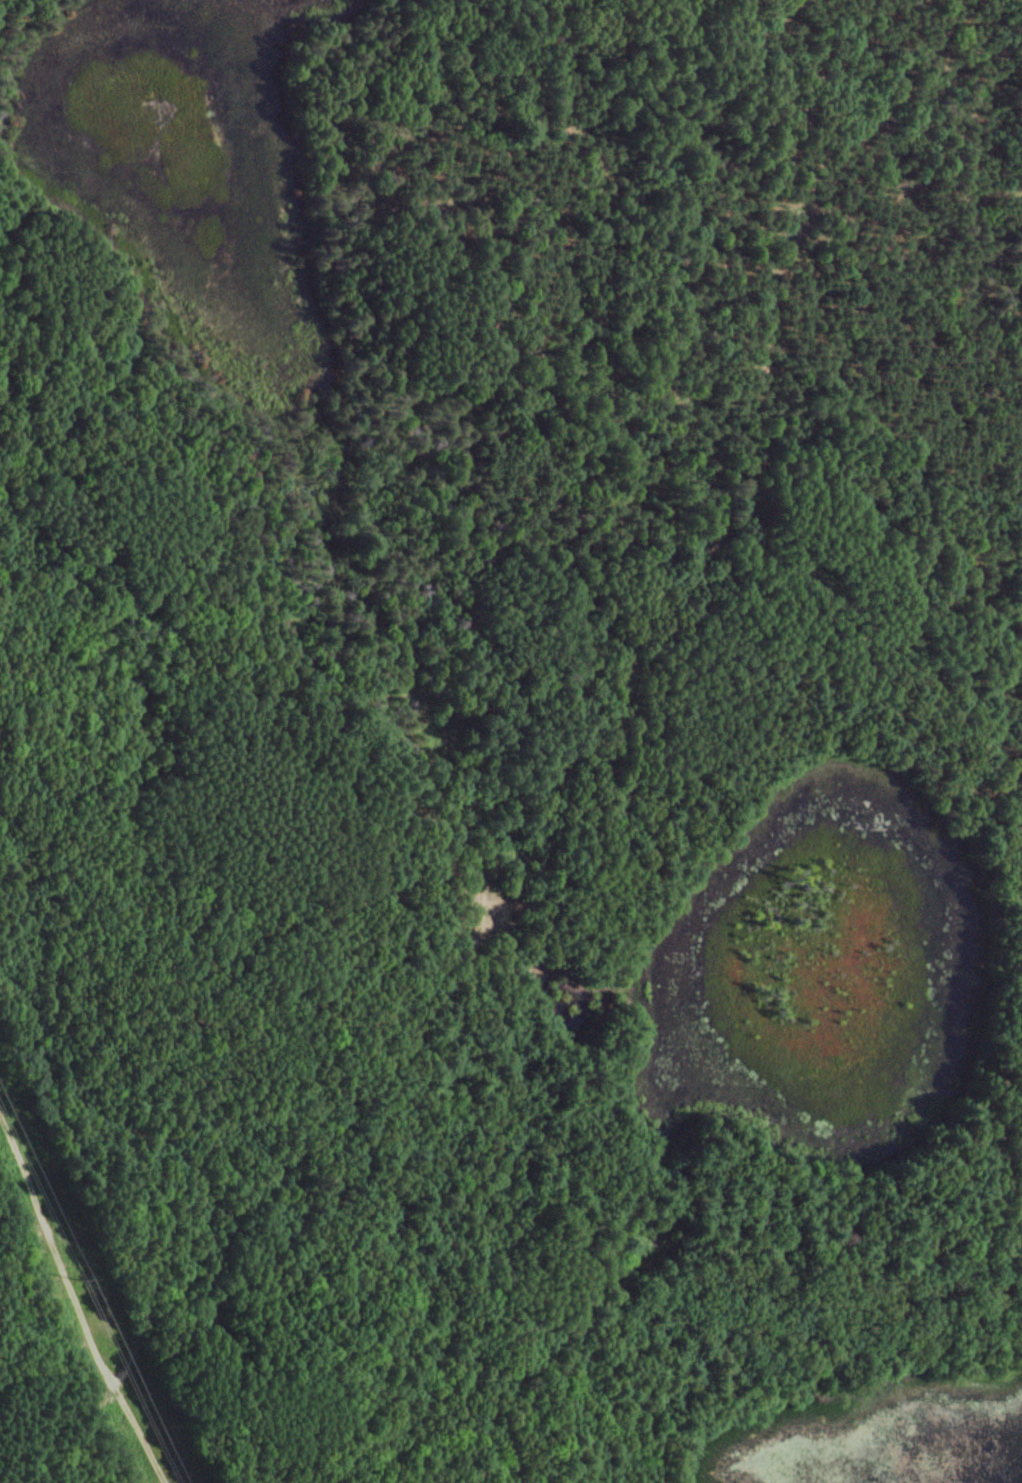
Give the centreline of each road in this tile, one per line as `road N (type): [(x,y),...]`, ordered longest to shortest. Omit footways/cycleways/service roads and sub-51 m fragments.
road 1 (track): [(976,0),(878,115),(803,230),(774,331),(773,442),(761,492),(695,569),(610,715),(577,746),(502,910),(365,1092),(209,1227),(81,1427),(0,1478)]
road 2 (track): [(502,910),(437,826),(322,735),(232,690),(177,647),(137,601),(89,510),(26,451),(0,440)]
road 3 (track): [(654,1482),(672,1398),(671,1357),(660,1336),(613,1308),(576,1244),(513,1189),(503,1048),(469,952)]
road 4 (track): [(114,1385),(0,1114)]

